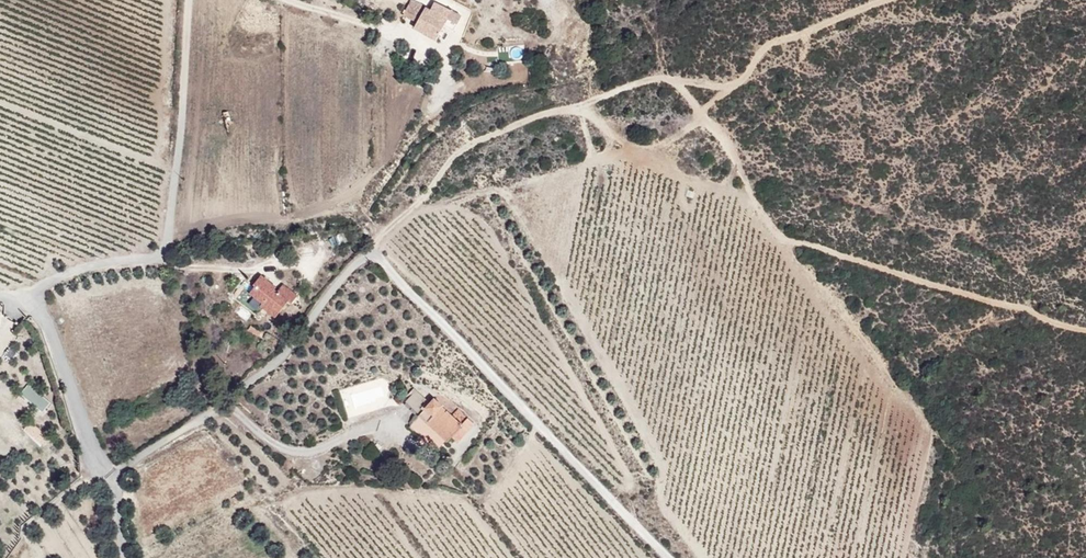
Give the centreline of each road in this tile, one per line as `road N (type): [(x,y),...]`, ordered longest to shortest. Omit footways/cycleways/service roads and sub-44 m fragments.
road 1 (track): [(375,258),(384,233),(466,151),(540,115),(674,81),(729,150),(780,236),(1085,331)]
road 2 (unclassified): [(189,0),(182,136),(162,253),(87,267),(24,301)]
road 3 (unclassified): [(107,474),(208,418),(258,378),(360,261),(375,258)]
road 4 (track): [(704,120),(768,46),(898,0)]
road 5 (unclassified): [(24,301),(36,305),(51,334),(84,433),(107,474)]

